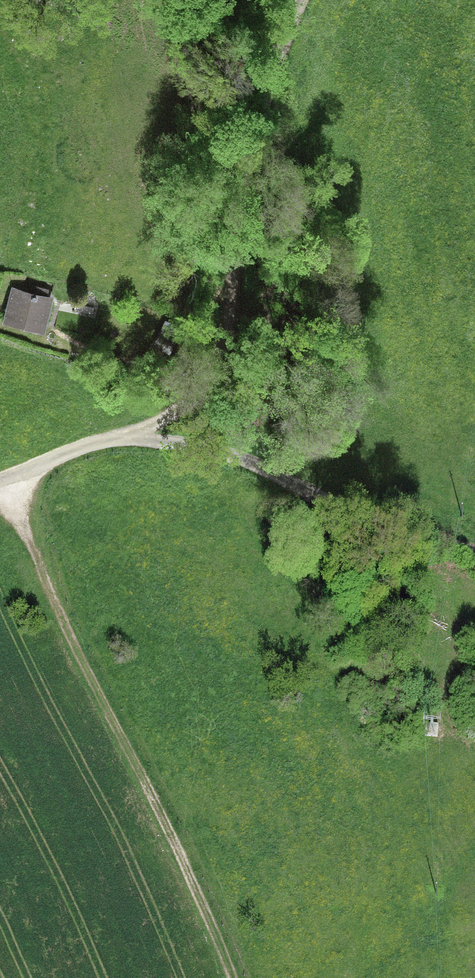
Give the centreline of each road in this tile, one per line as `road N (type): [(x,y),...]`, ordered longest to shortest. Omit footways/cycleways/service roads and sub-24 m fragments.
road 1 (track): [(303,0),(251,155),(227,359),(199,399),(132,436),(5,478)]
road 2 (track): [(5,478),(68,633),(190,872),(228,977)]
road 3 (track): [(132,436),(244,460),(474,554)]

